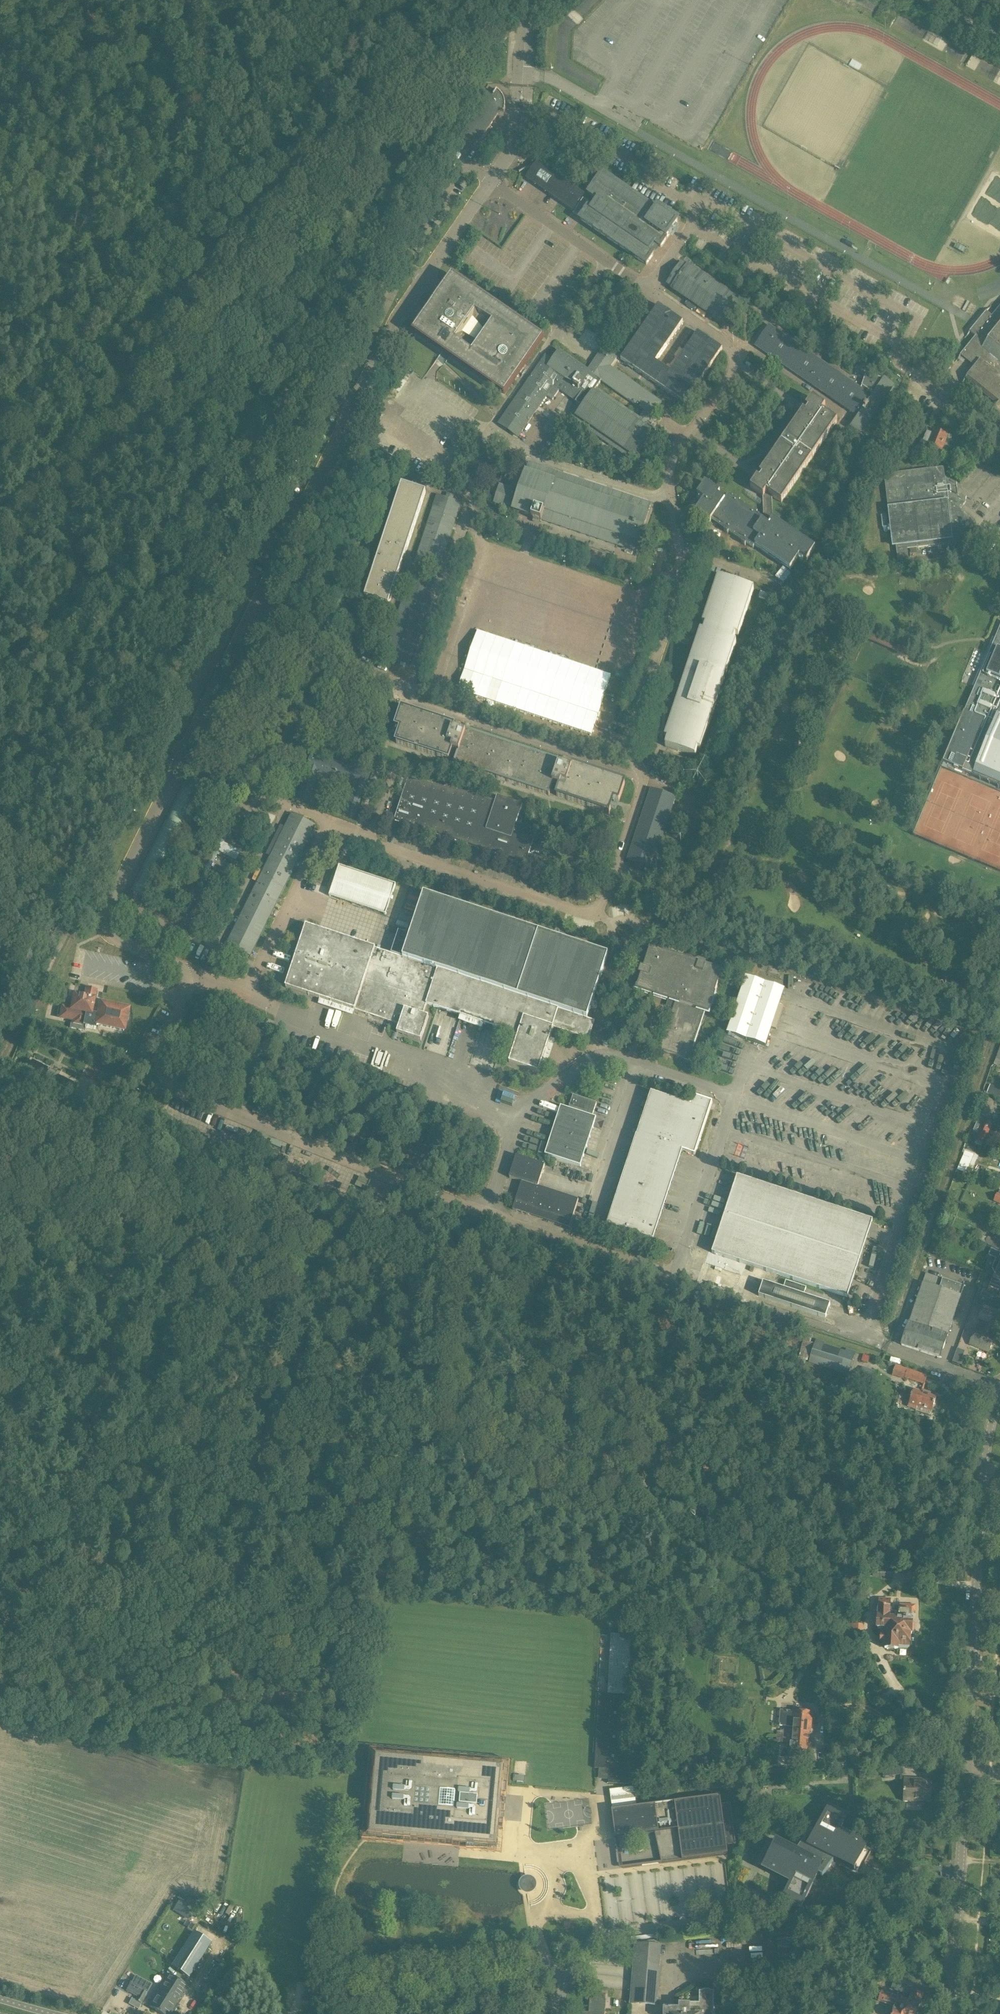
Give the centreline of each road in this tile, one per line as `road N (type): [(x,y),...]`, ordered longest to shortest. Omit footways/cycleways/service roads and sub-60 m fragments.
road 1 (residential): [(966,1772),(986,1446),(999,1397)]
road 2 (residential): [(955,2013),(966,1772)]

